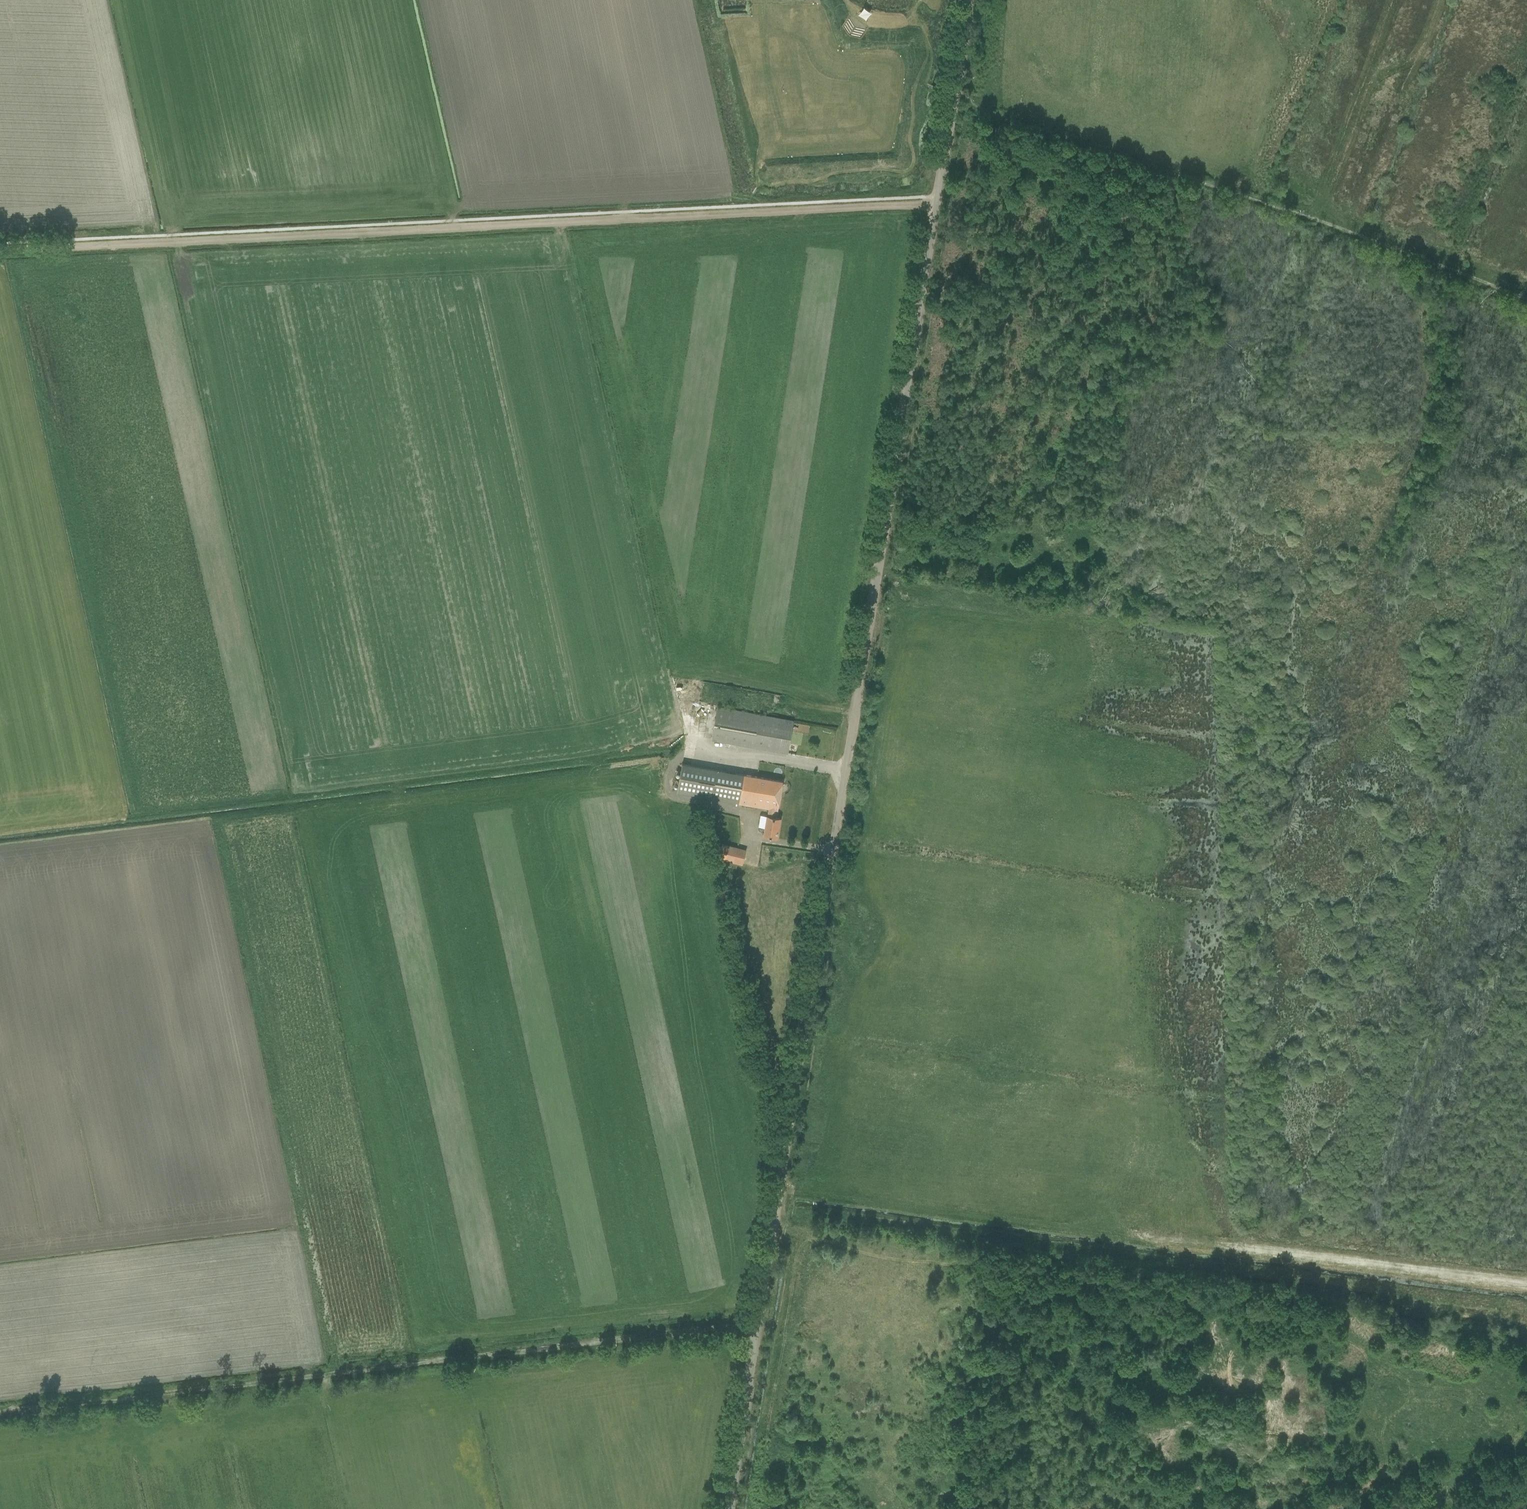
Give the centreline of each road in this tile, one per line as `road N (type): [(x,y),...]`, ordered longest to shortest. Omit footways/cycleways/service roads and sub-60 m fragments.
road 1 (unclassified): [(727,1508),(974,0)]
road 2 (track): [(941,204),(0,250)]
road 3 (track): [(755,1331),(0,1416)]

